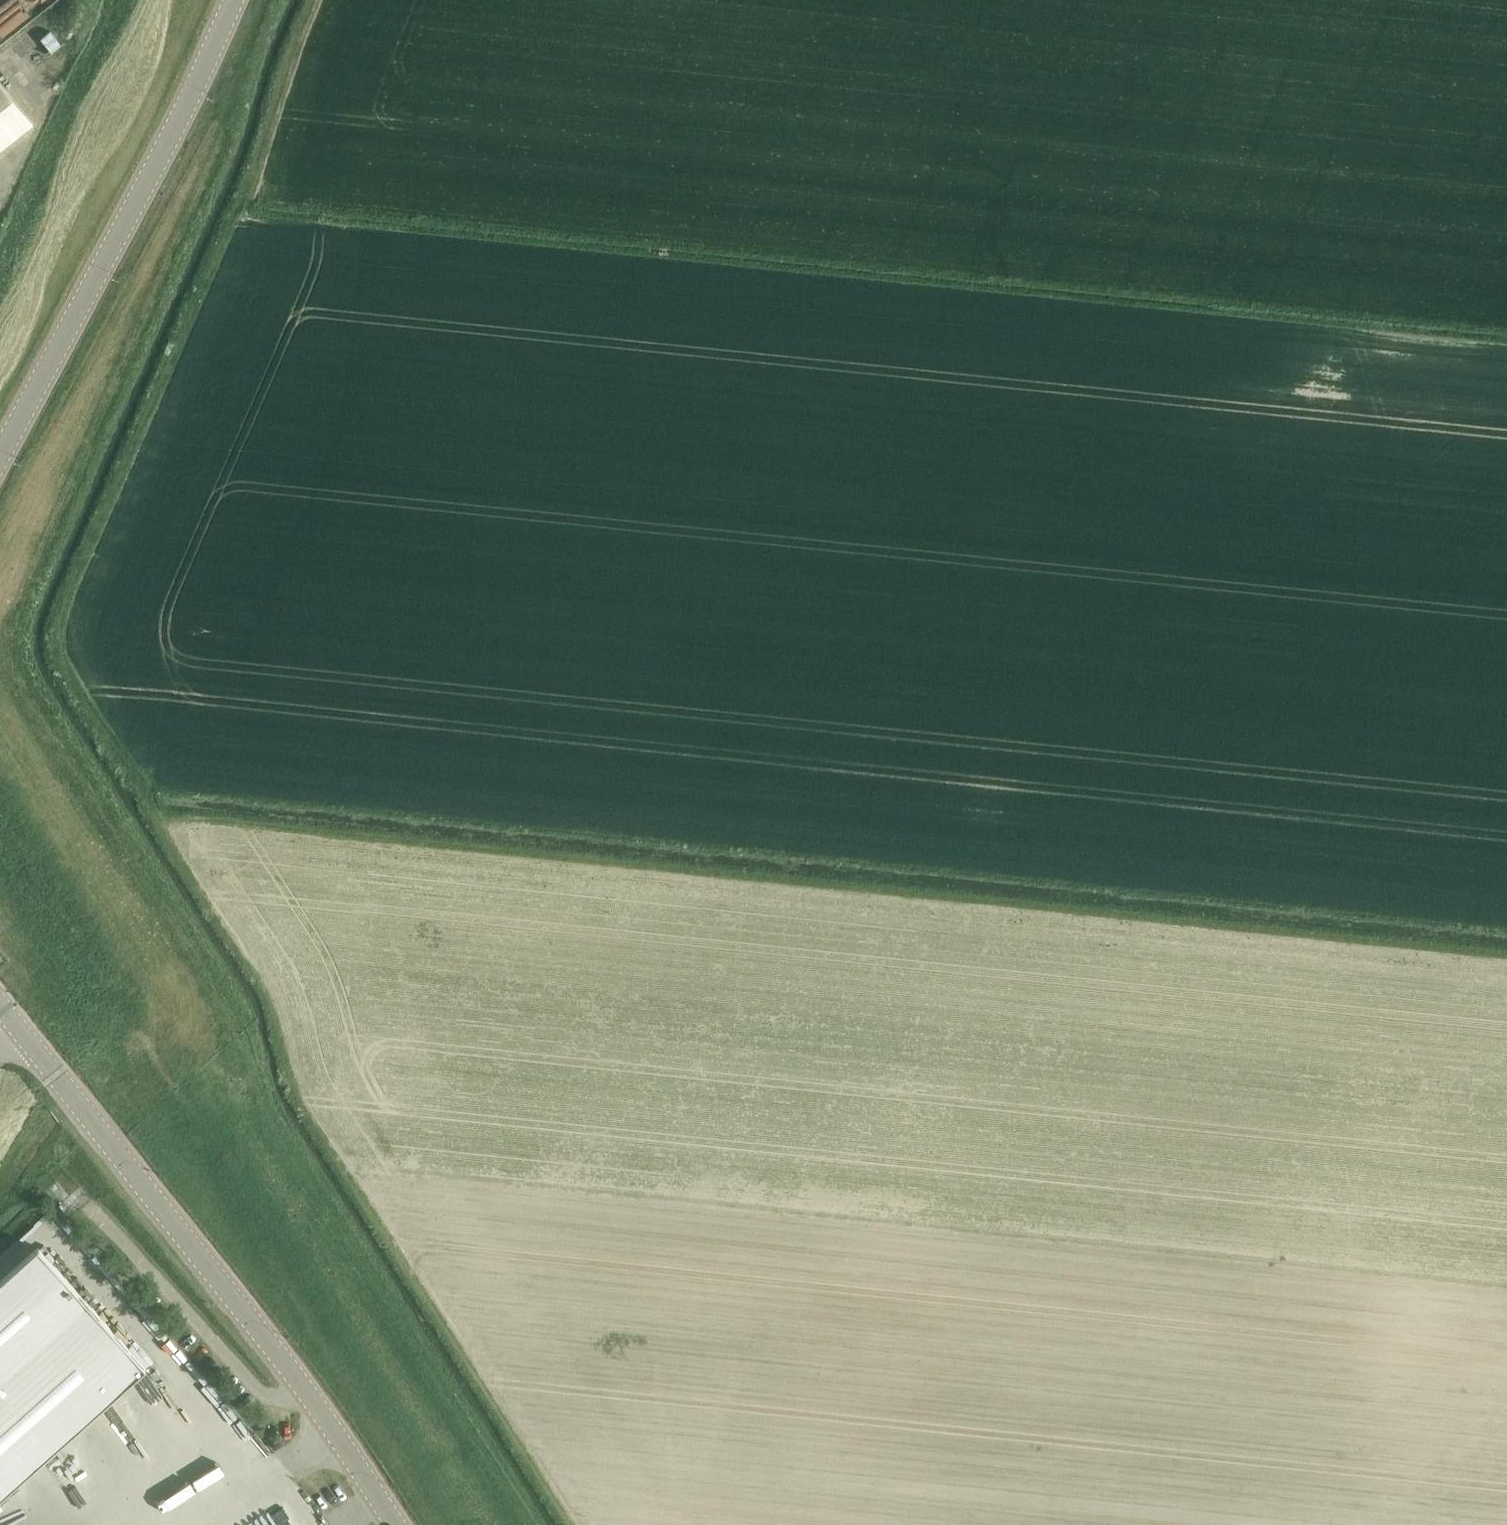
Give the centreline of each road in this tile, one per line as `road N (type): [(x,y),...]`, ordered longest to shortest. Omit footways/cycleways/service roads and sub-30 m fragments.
road 1 (tertiary): [(397,1524),(334,1426),(0,1003)]
road 2 (tertiary): [(0,455),(233,0)]

